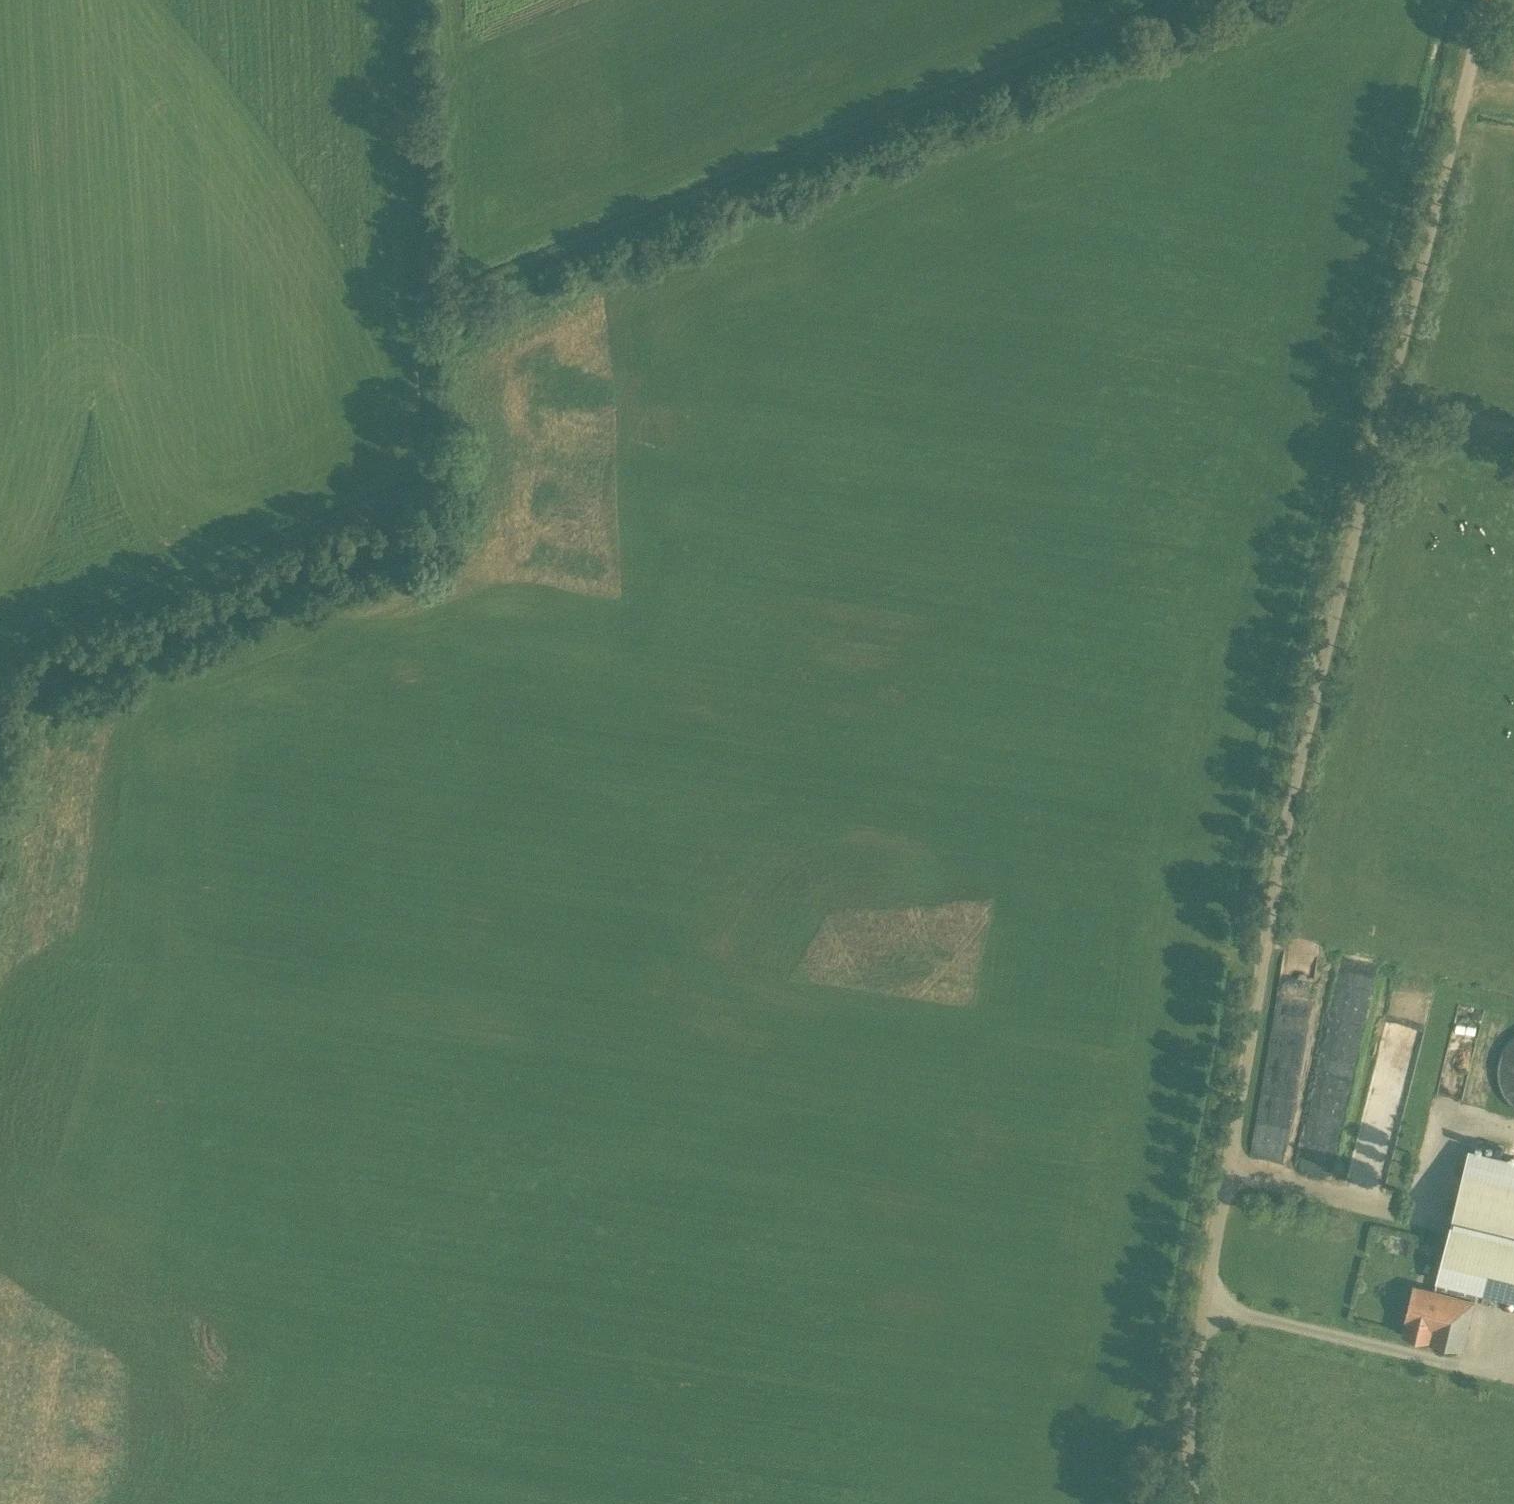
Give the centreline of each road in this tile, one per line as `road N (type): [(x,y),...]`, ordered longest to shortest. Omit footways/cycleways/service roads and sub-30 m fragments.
road 1 (unclassified): [(1196,1503),(1191,1401),(1284,839),(1486,0)]

